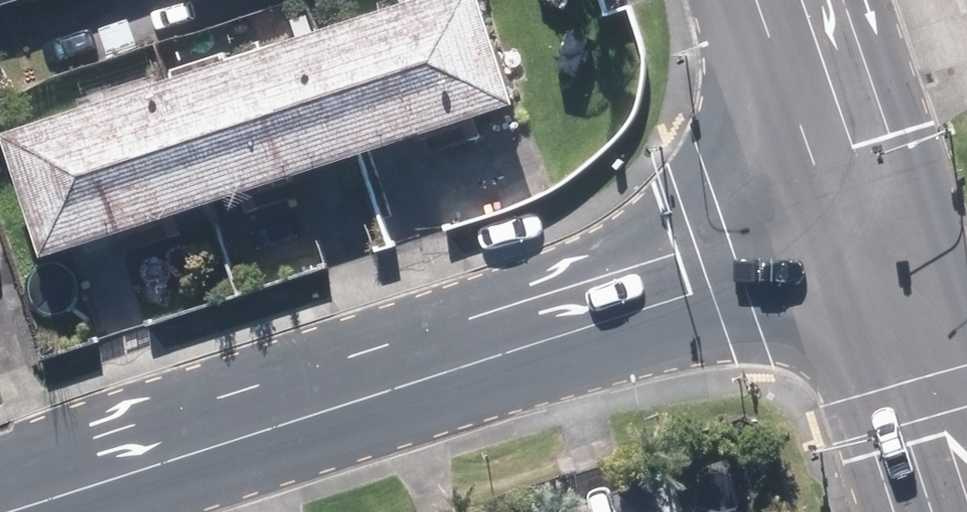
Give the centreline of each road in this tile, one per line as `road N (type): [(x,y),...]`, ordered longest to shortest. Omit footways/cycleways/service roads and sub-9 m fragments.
road 1 (secondary): [(552,339),(8,511)]
road 2 (primary): [(552,339),(719,145),(776,0)]
road 3 (secondary): [(880,243),(552,339)]
road 4 (primary): [(966,511),(880,243)]
road 5 (primary): [(880,243),(791,0)]

